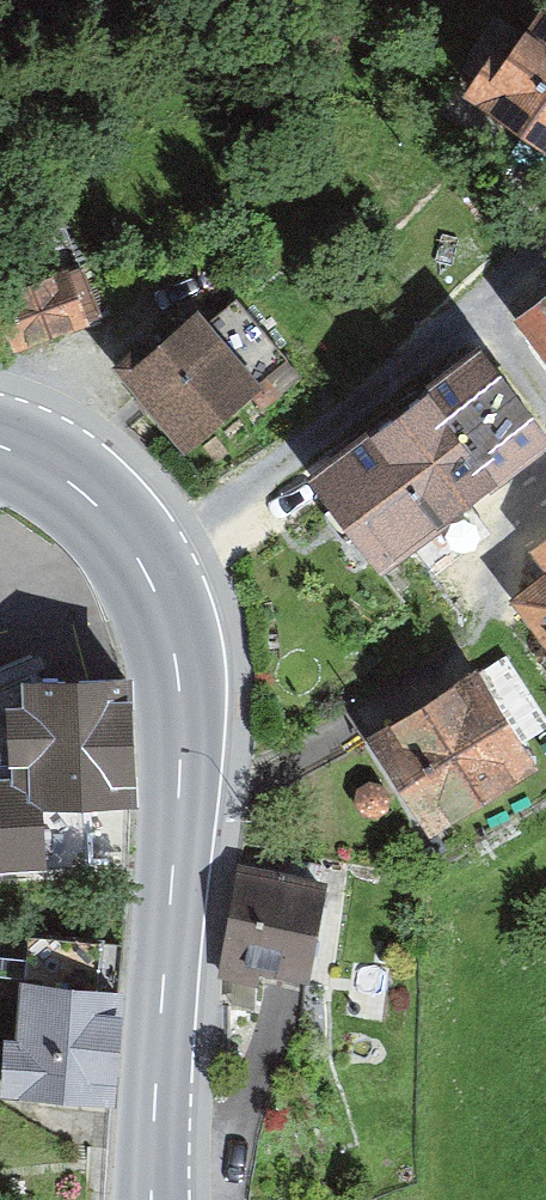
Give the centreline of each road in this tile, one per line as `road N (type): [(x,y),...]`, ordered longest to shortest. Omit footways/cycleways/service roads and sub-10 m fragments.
road 1 (tertiary): [(0,442),(72,478),(104,507),(152,580),(170,629),(179,701),(154,1199)]

